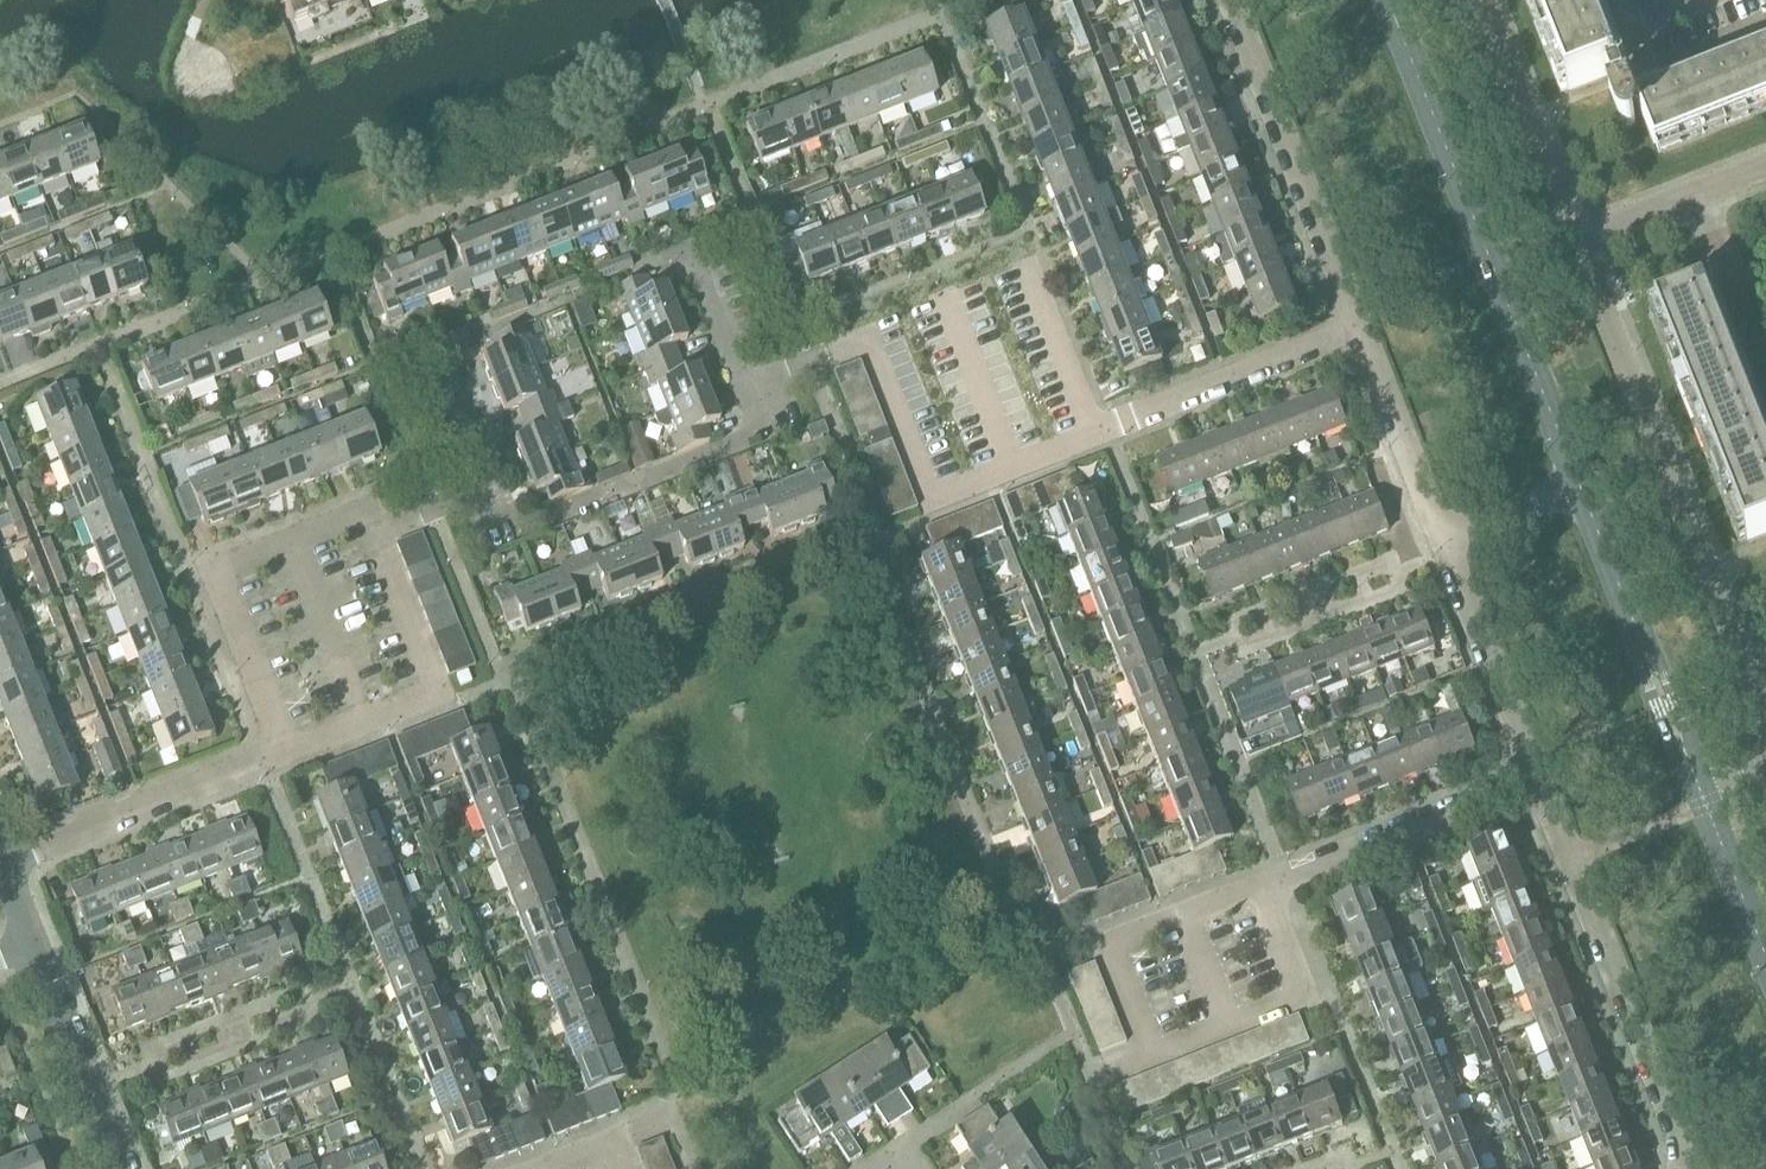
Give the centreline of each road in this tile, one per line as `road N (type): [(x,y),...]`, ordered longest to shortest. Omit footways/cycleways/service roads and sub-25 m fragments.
road 1 (residential): [(748,386),(864,341),(930,502),(1354,328)]
road 2 (tertiary): [(1581,496),(1387,0)]
road 3 (residential): [(1745,687),(1580,247)]
road 4 (residential): [(1533,778),(1683,1168)]
road 5 (residential): [(1220,0),(1354,328)]
road 6 (tertiary): [(1702,803),(1581,496)]
road 7 (residential): [(1,863),(275,751)]
road 8 (unclassified): [(1483,0),(1580,247)]
road 9 (residential): [(1290,878),(1533,778)]
road 10 (residential): [(1447,548),(1533,778)]
road 11 (residential): [(124,1168),(32,944)]
road 12 (residential): [(1354,328),(1447,548)]
road 13 (residential): [(1580,247),(1765,173)]
road 14 (residential): [(639,482),(506,534),(487,483)]
road 15 (residential): [(487,483),(435,349),(477,332)]
road 16 (residential): [(639,482),(767,435),(748,386)]
road 17 (residential): [(748,386),(692,250),(655,264)]
road 18 (tertiary): [(1765,962),(1702,803)]
road 19 (residential): [(1447,548),(1581,496)]
road 20 (residential): [(892,1155),(998,1079)]
road 21 (residential): [(375,529),(487,483)]

